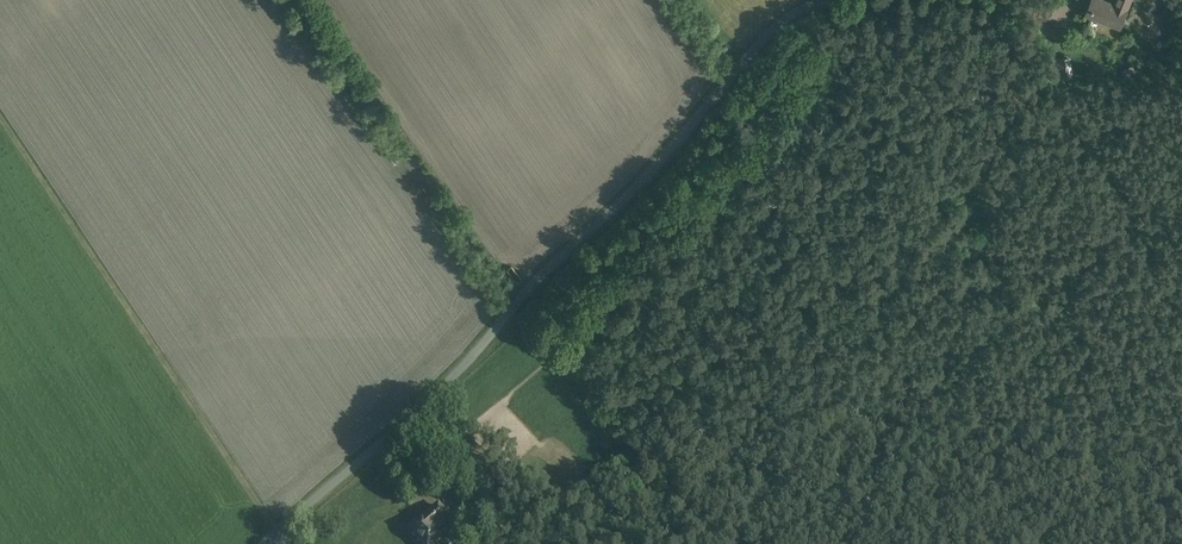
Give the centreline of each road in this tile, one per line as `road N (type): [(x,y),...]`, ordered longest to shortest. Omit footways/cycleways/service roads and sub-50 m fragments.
road 1 (unclassified): [(265,543),(461,367),(523,294),(633,189),(768,32),(808,7),(876,0)]
road 2 (track): [(0,118),(276,533)]

